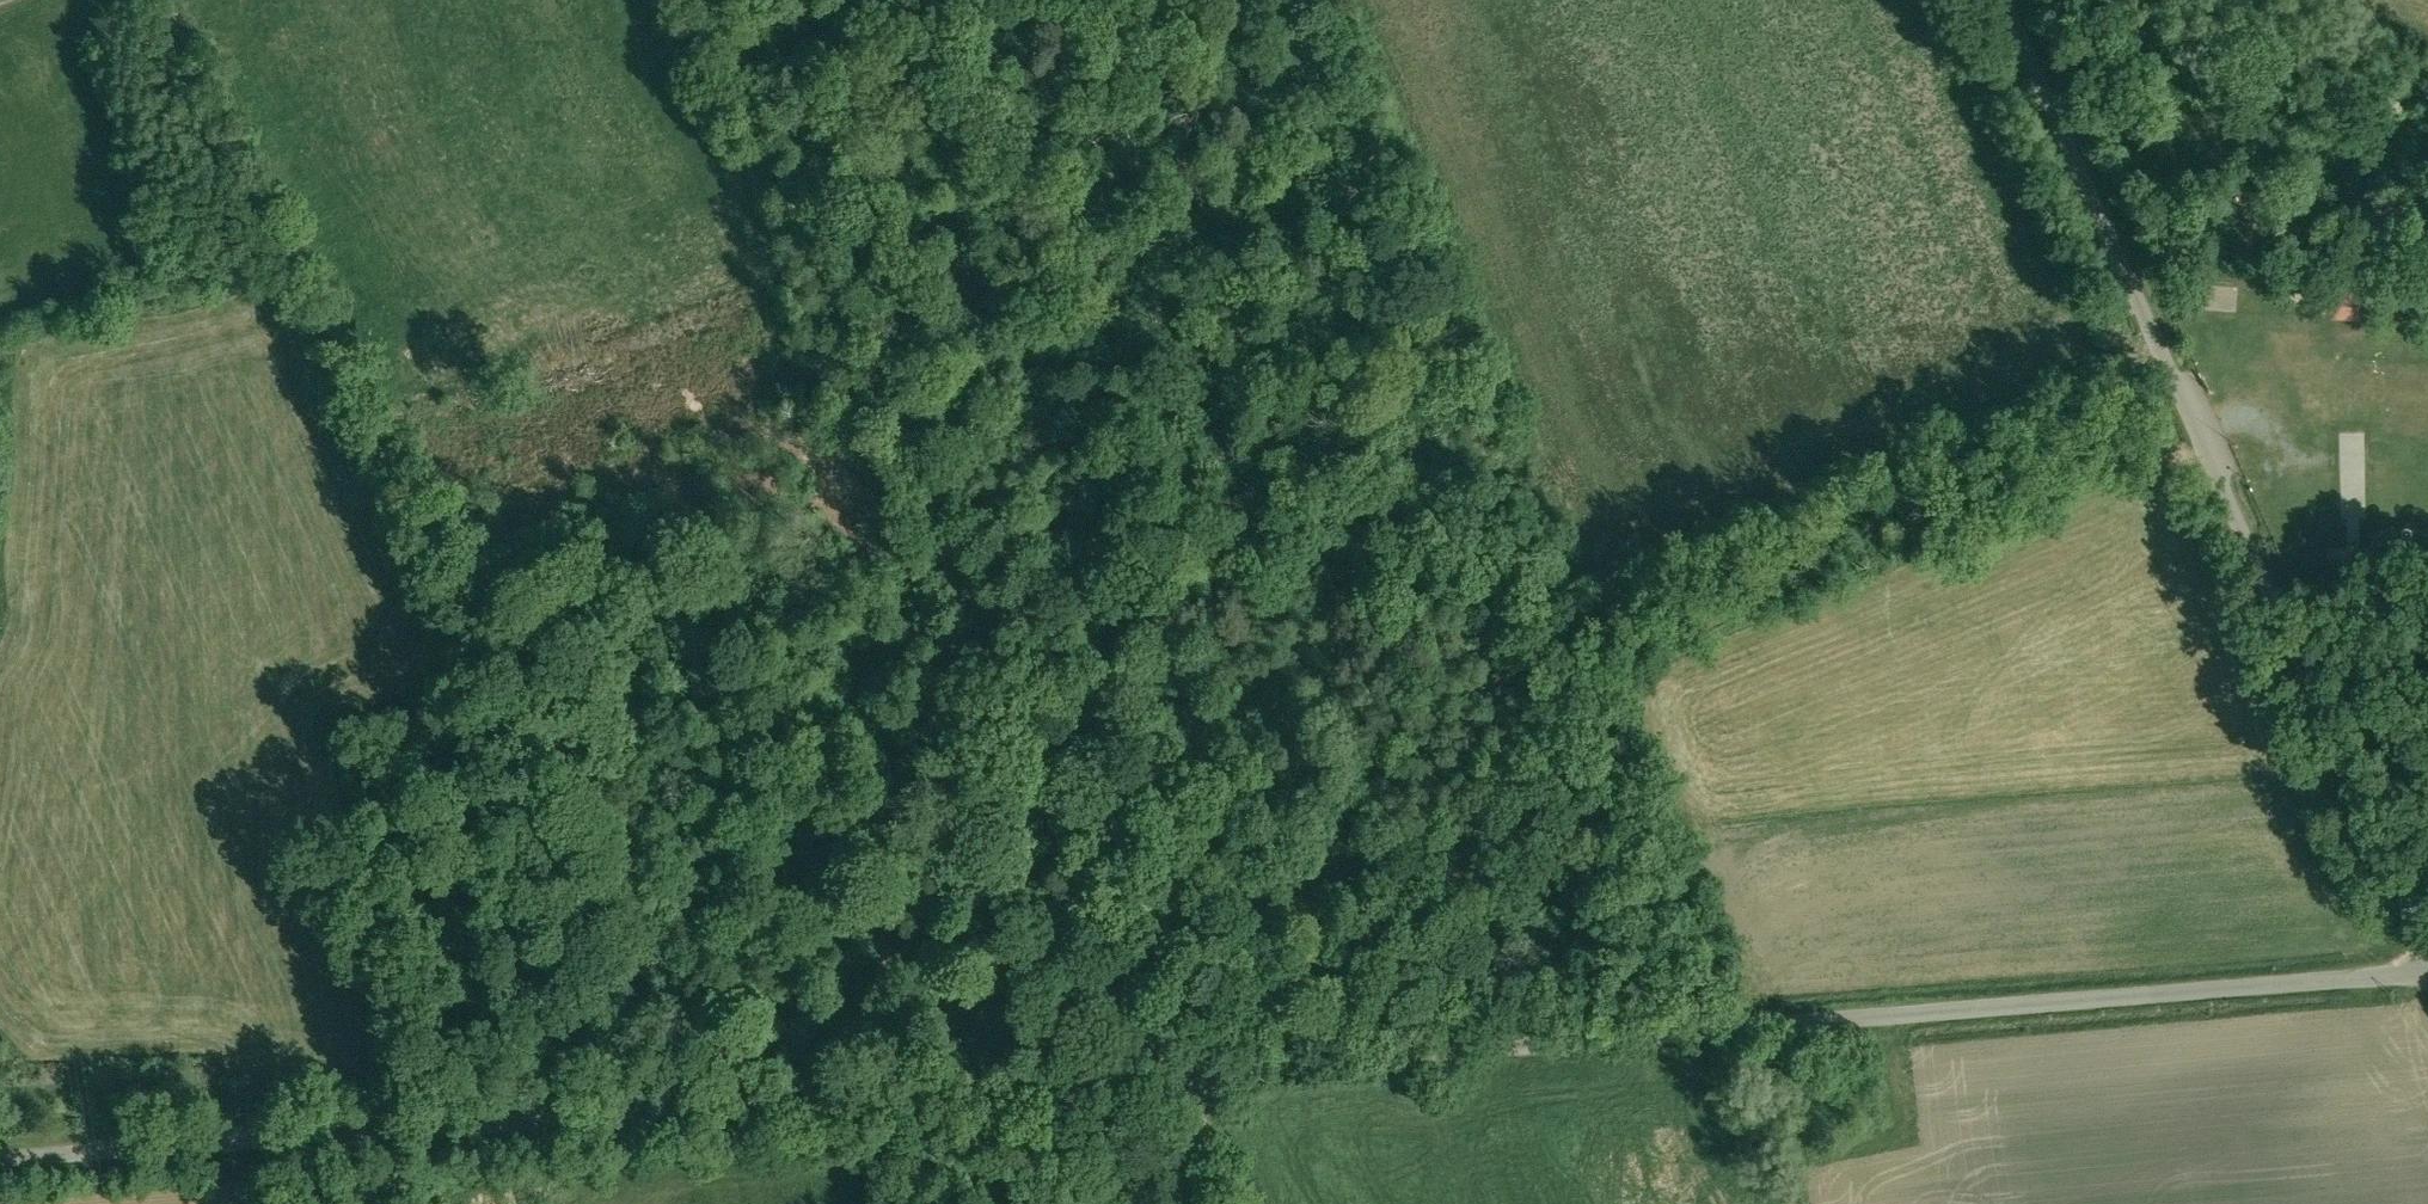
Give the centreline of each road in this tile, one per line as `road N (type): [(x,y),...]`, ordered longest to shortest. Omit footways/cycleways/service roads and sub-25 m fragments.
road 1 (unclassified): [(2427,973),(1166,1067)]
road 2 (unclassified): [(1166,1067),(315,1143),(0,1162)]
road 3 (residential): [(1166,1067),(707,0)]
road 4 (unclassified): [(2002,0),(2427,956)]
road 5 (residential): [(1245,1203),(1166,1067)]

